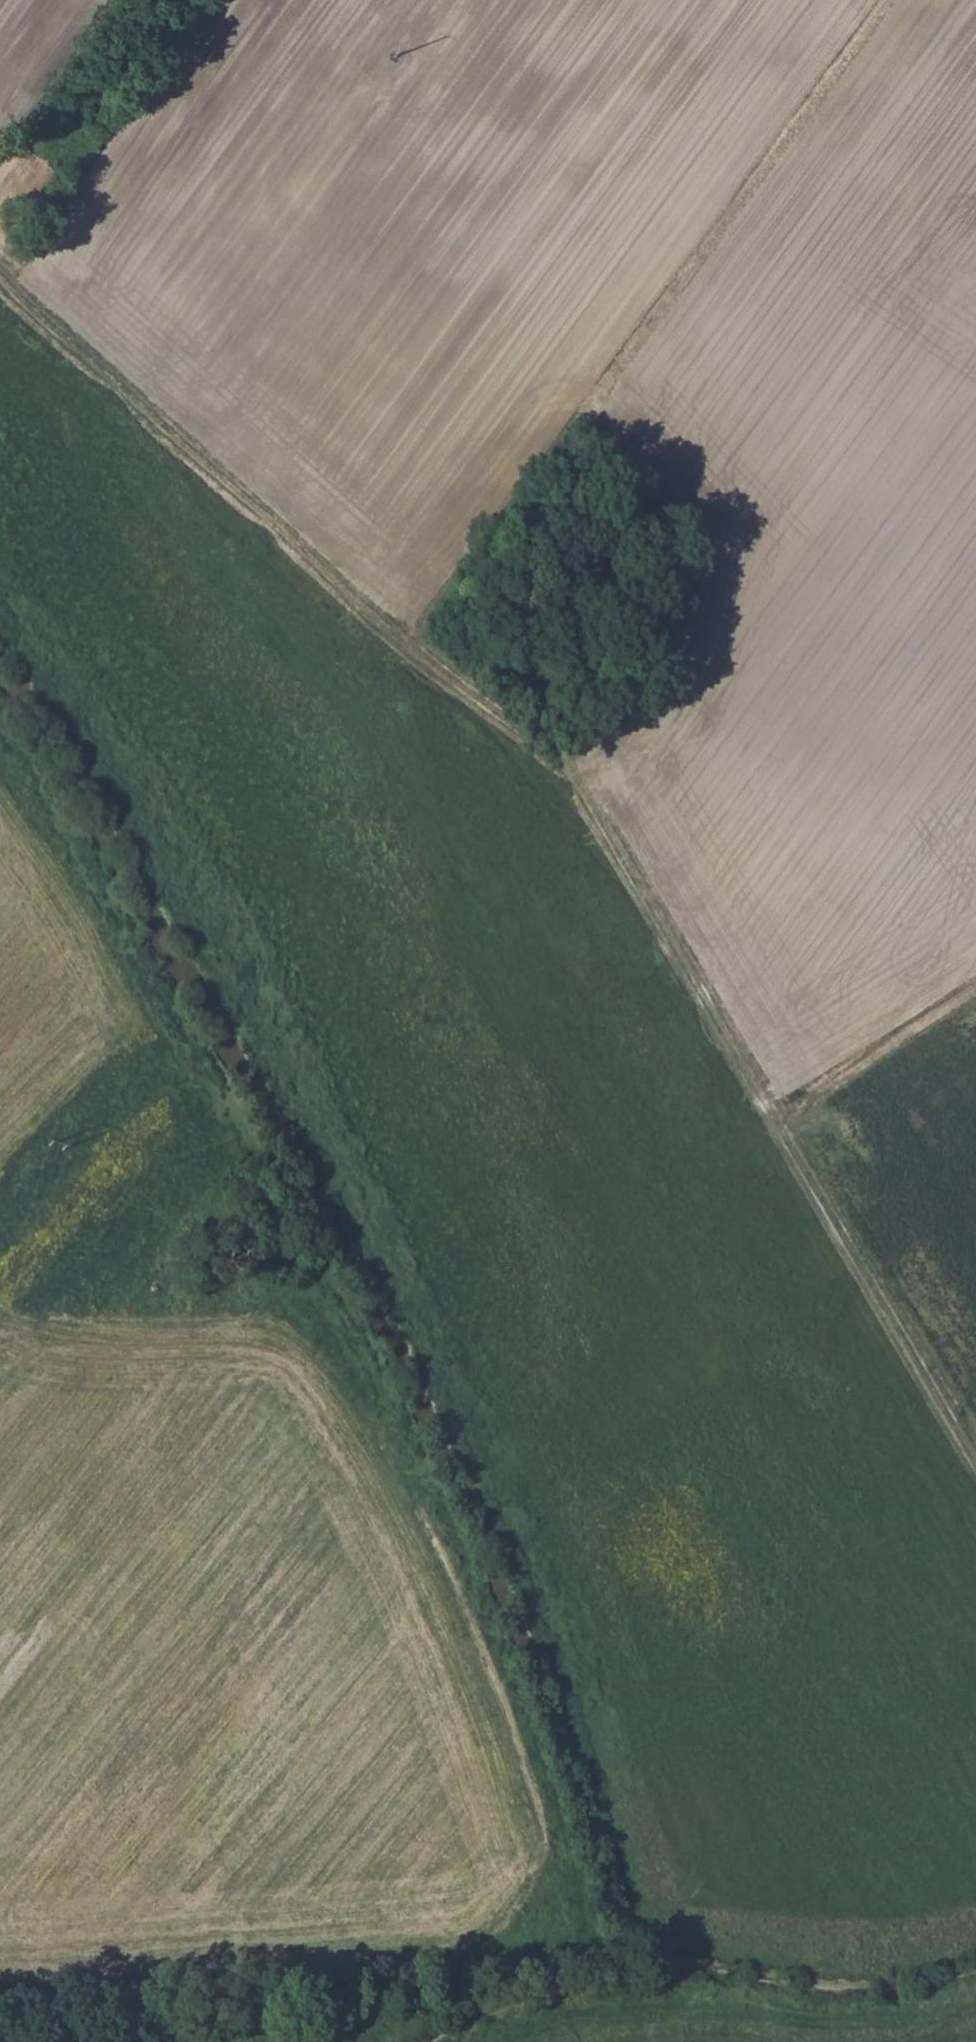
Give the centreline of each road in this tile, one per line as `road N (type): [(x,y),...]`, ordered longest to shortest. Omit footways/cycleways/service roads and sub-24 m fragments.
road 1 (track): [(975,262),(888,176),(852,133),(845,107),(861,63),(925,0)]
road 2 (track): [(217,0),(94,181)]

